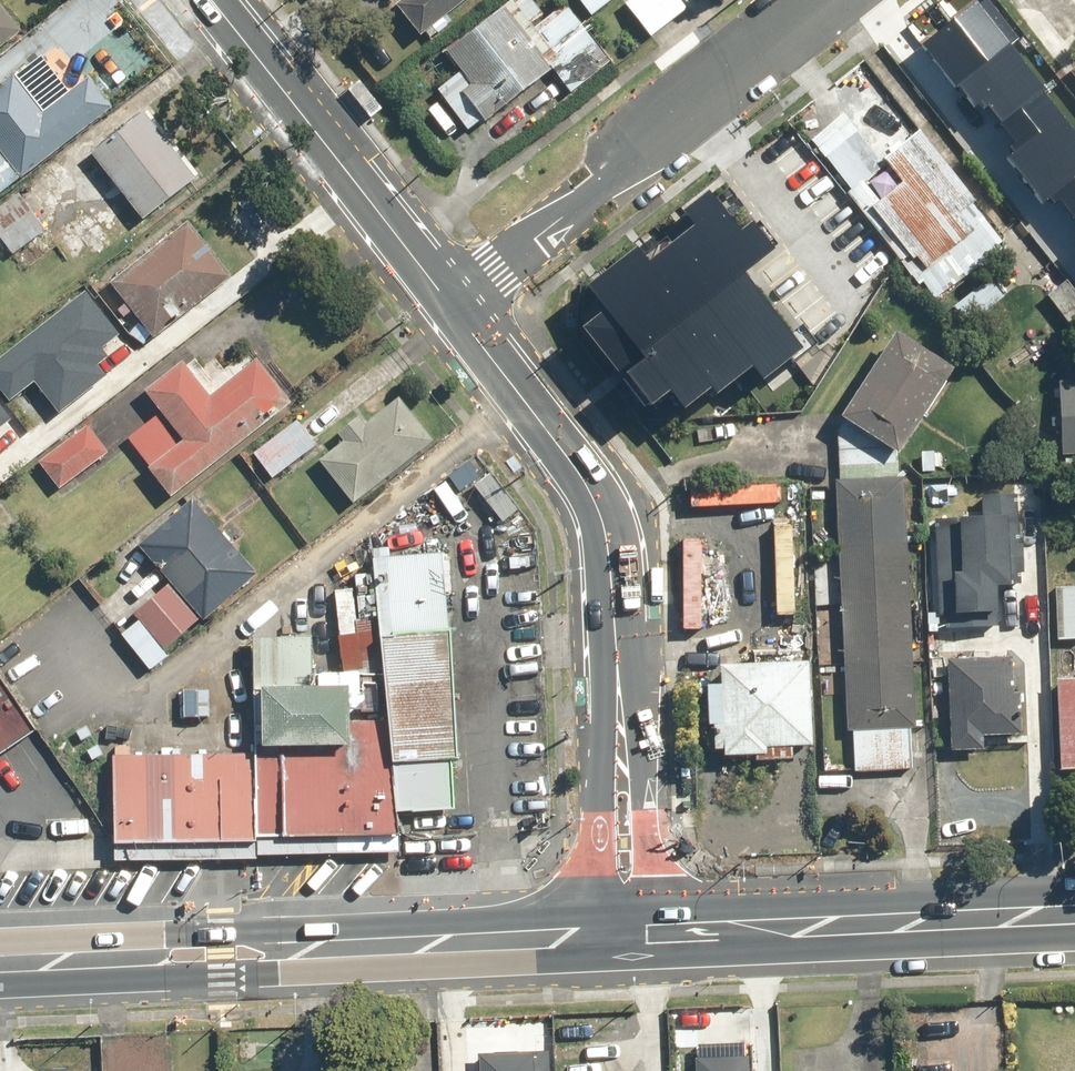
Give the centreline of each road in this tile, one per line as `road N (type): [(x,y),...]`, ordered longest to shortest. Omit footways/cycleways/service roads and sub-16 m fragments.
road 1 (primary): [(0,964),(593,938)]
road 2 (residential): [(823,0),(450,305)]
road 3 (tertiary): [(450,305),(589,495),(612,574),(620,713)]
road 4 (residential): [(0,469),(267,260),(286,236),(360,191)]
road 5 (primary): [(667,935),(1074,915)]
road 6 (tertiary): [(210,0),(360,191)]
road 7 (tertiary): [(620,713),(651,802),(667,935)]
road 8 (tertiary): [(593,938),(599,802),(620,713)]
road 9 (tertiary): [(360,191),(450,305)]

